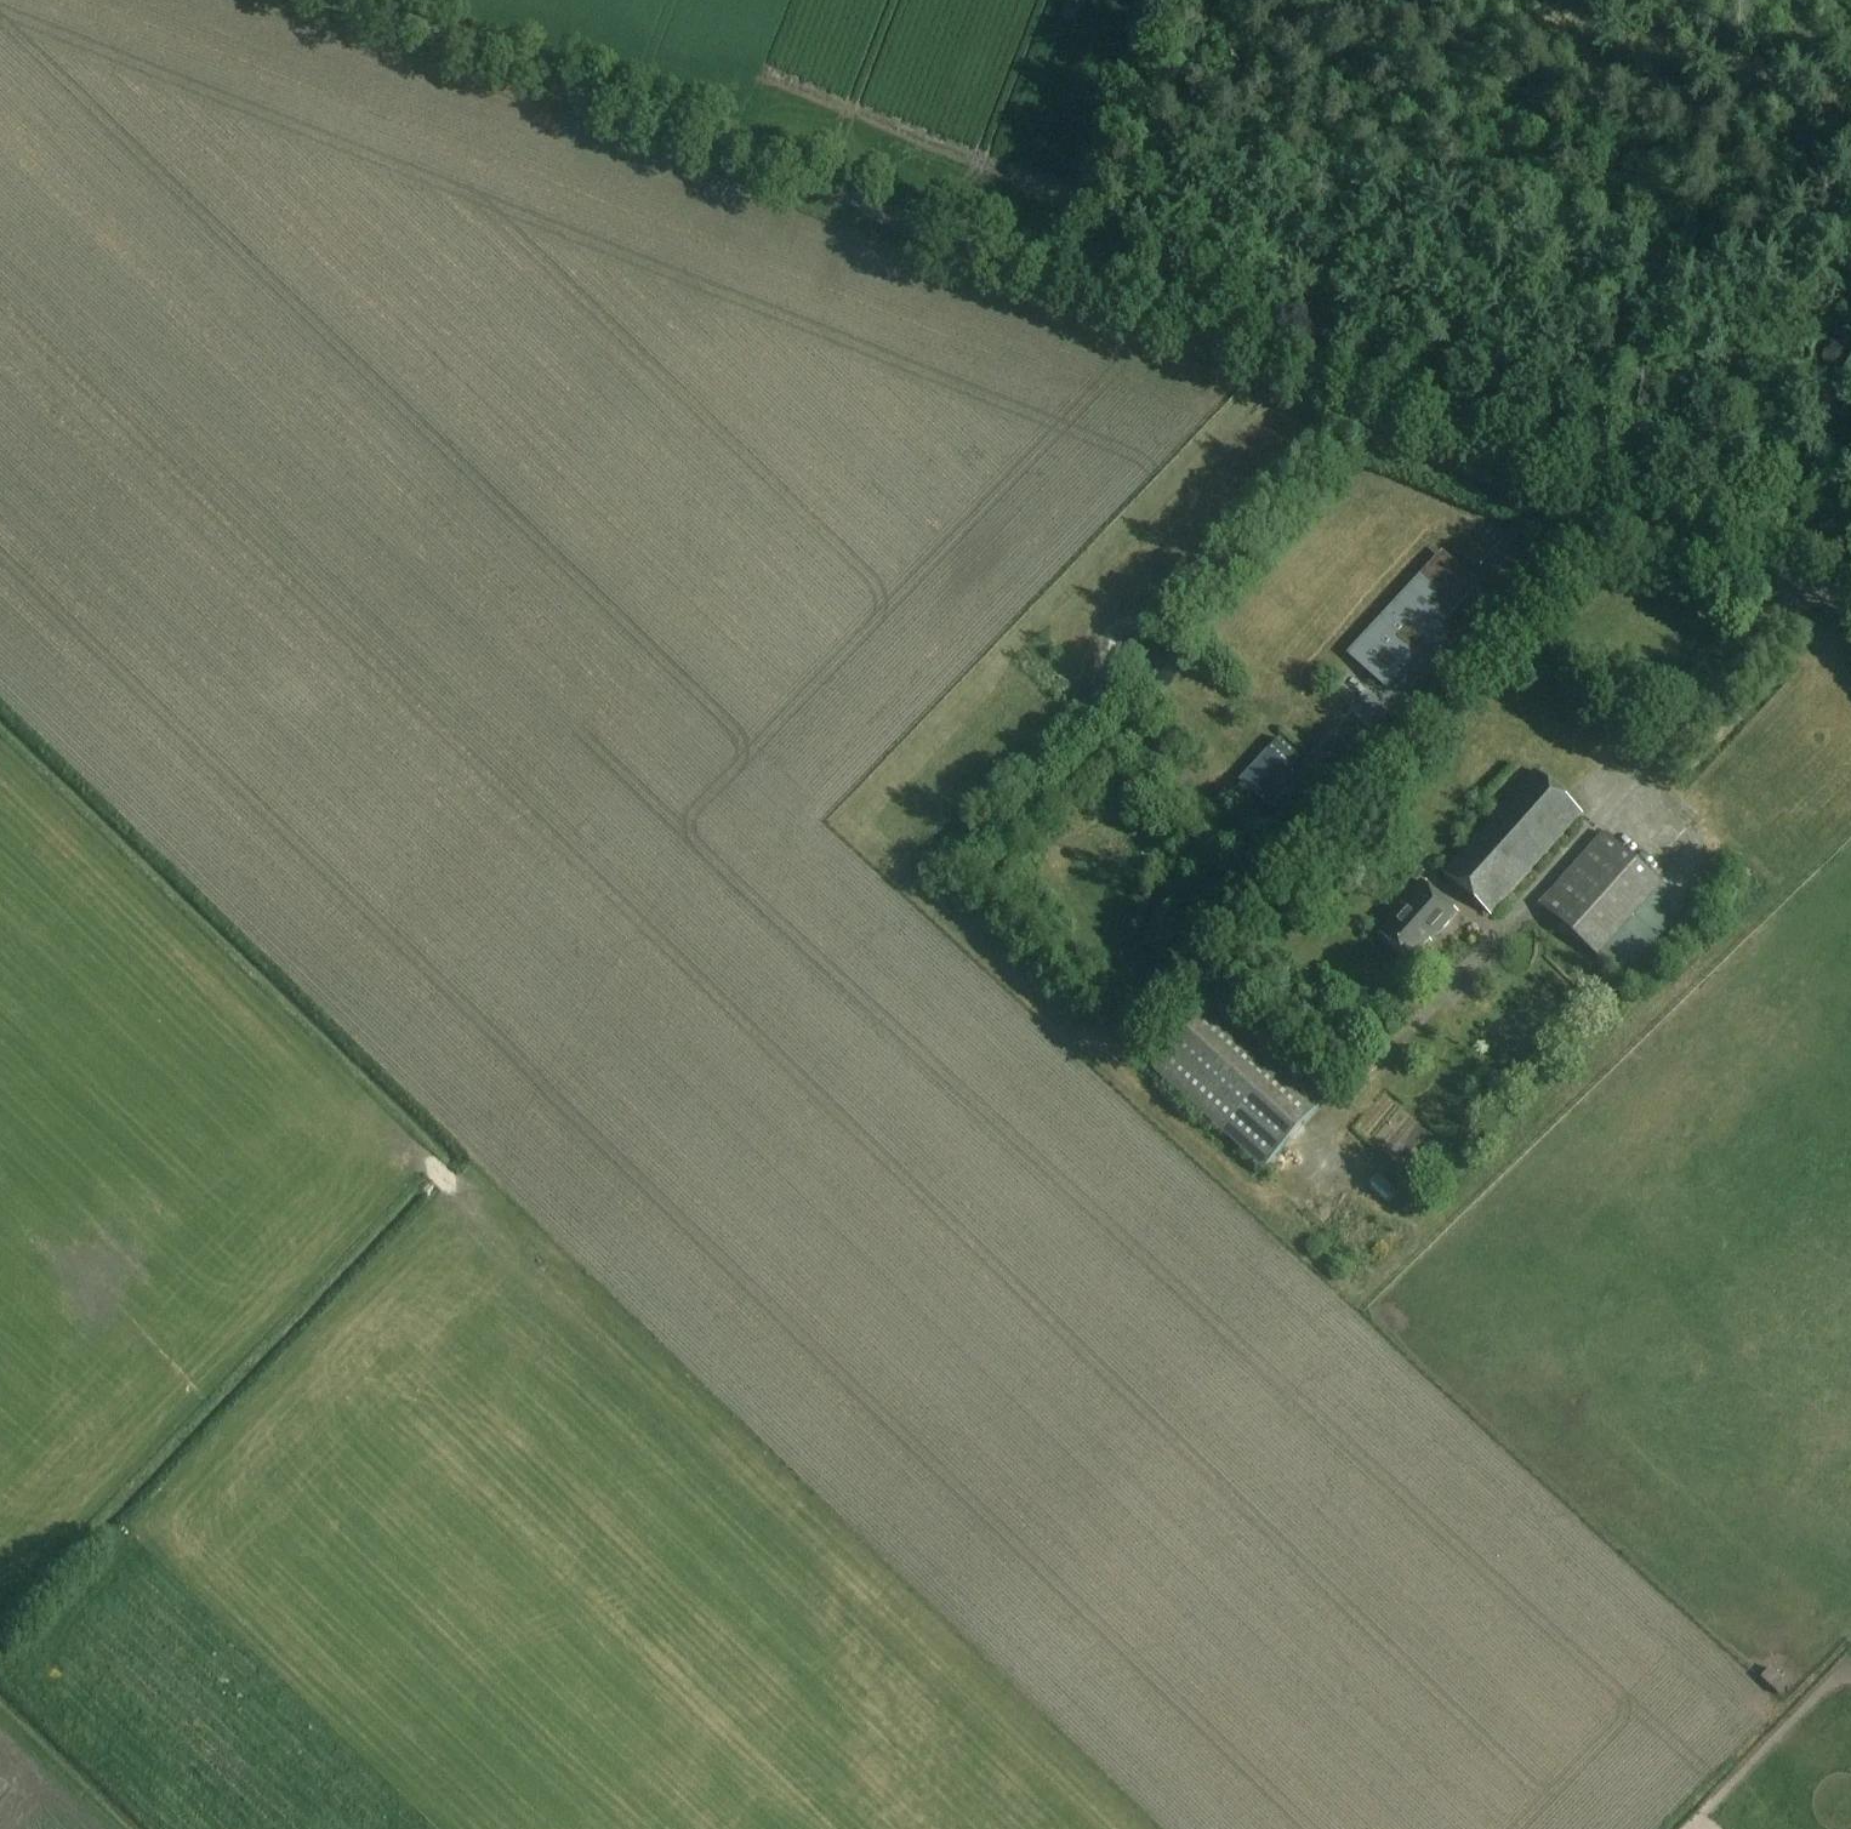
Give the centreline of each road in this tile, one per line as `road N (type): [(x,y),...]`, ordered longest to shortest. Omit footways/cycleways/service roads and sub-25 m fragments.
road 1 (unclassified): [(1850,586),(360,0)]

